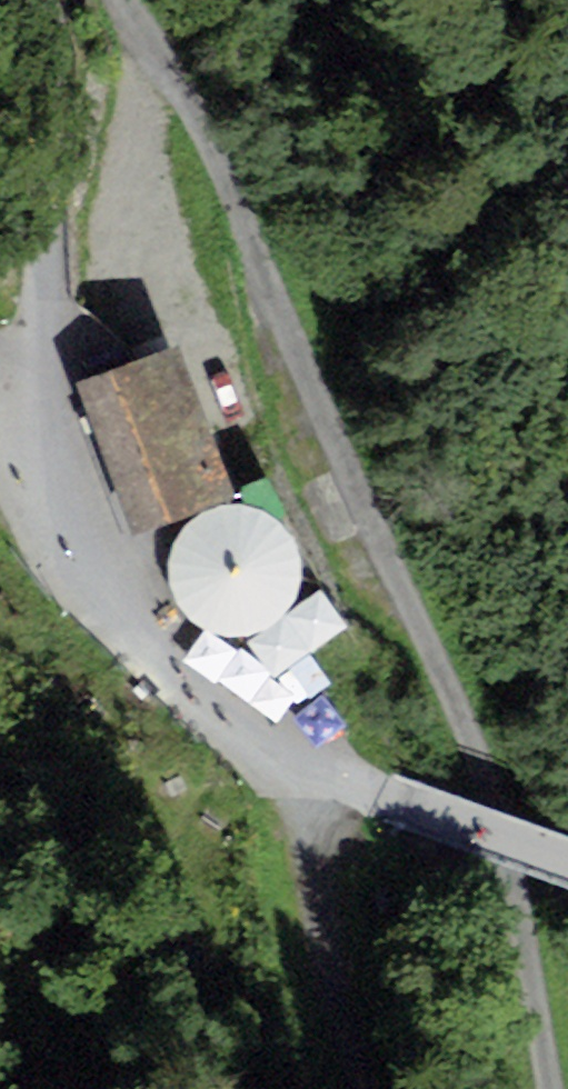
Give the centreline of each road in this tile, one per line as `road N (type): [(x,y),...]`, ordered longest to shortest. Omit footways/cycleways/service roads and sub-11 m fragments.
road 1 (track): [(548,1088),(488,785),(345,477),(140,0)]
road 2 (track): [(38,0),(52,80),(42,464)]
road 3 (track): [(42,464),(157,655),(321,770)]
road 4 (track): [(321,770),(313,968),(343,1088)]
road 5 (track): [(321,770),(567,862)]

